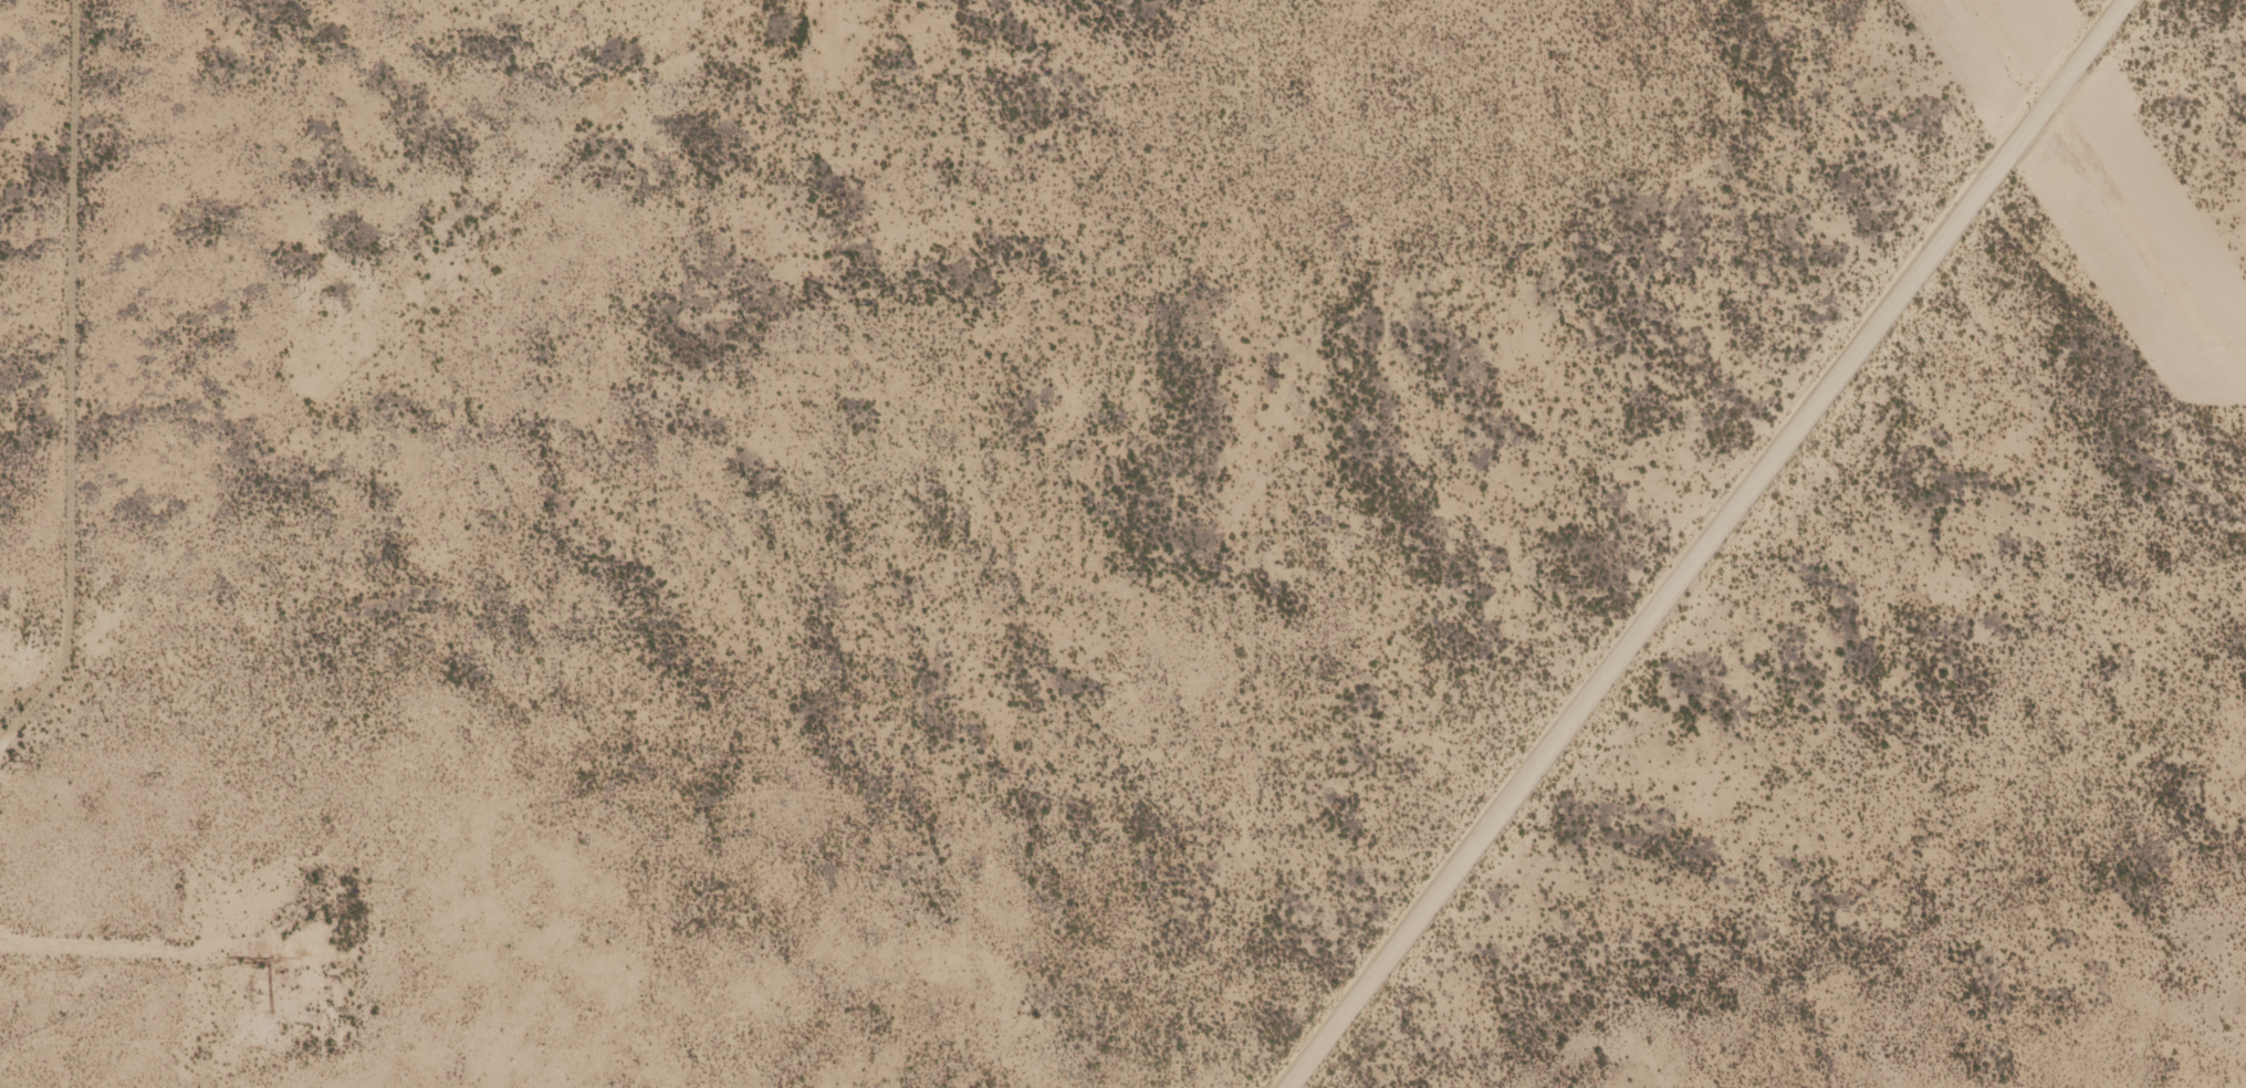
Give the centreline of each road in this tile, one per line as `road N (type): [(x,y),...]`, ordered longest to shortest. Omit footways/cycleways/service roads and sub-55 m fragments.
road 1 (track): [(2245,467),(1950,237),(1922,237),(1267,1087)]

